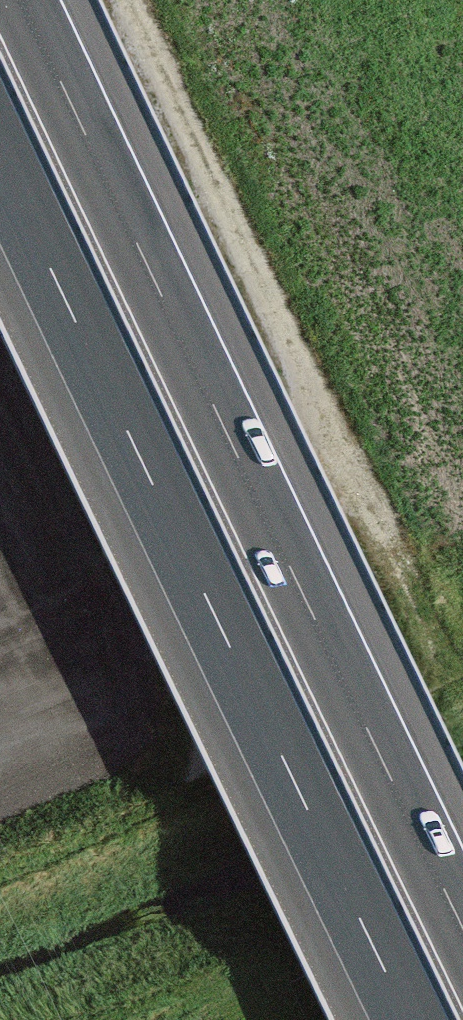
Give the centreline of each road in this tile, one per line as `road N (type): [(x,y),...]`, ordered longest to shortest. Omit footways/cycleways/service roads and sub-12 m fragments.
road 1 (motorway): [(462,916),(28,0)]
road 2 (motorway): [(0,170),(403,1019)]

